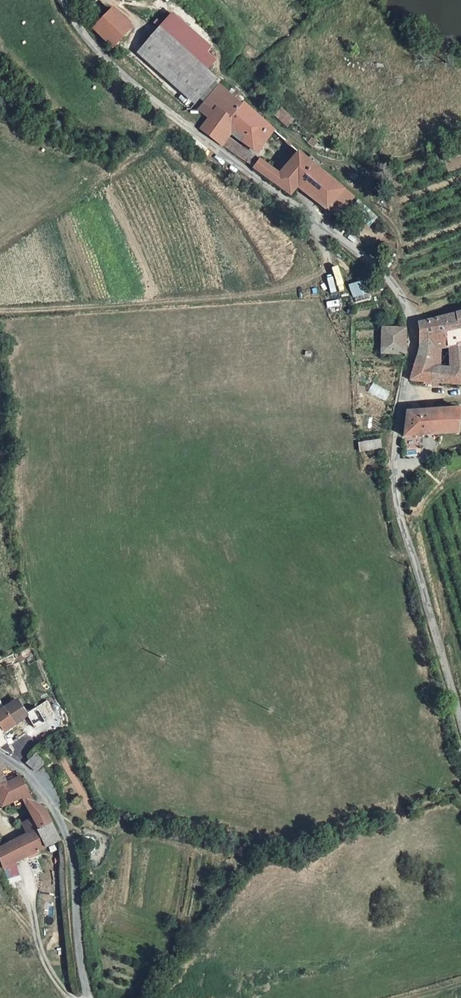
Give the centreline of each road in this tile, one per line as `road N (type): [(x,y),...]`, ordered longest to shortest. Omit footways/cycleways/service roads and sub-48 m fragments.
road 1 (unclassified): [(64,0),(113,68),(389,277),(407,308),(412,344),(394,490),(460,721)]
road 2 (unclassified): [(91,997),(63,820),(38,783),(0,756)]

